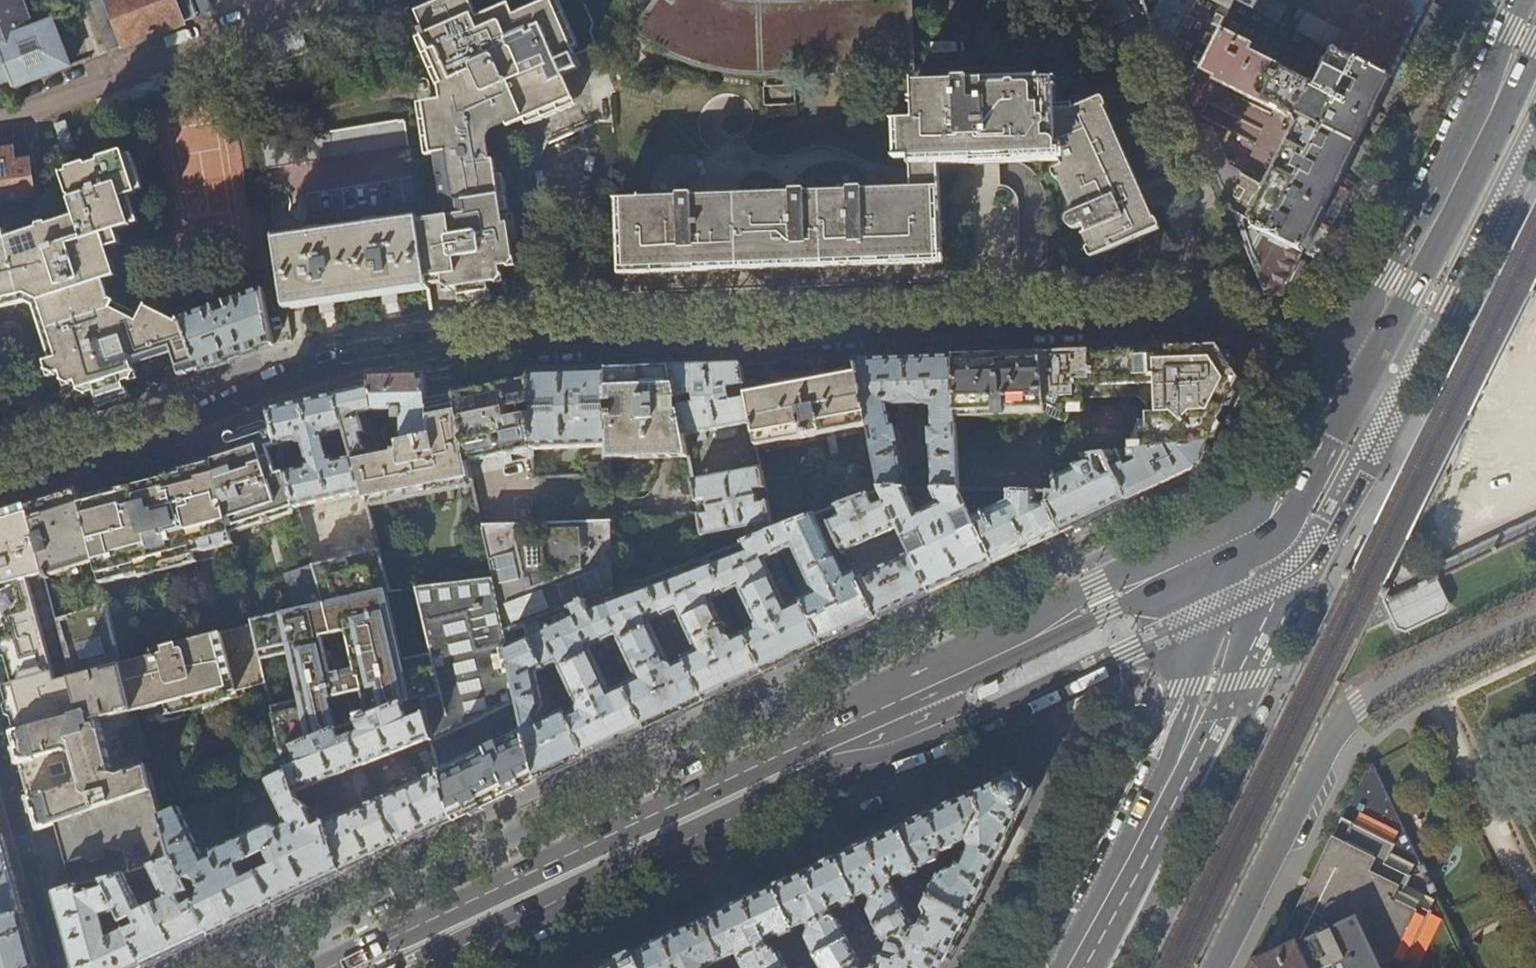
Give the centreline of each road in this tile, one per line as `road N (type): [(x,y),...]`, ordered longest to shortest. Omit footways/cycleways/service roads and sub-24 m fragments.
road 1 (residential): [(0,489),(161,437),(264,389),(367,359),(471,348),(1294,318),(1313,319),(1349,372)]
road 2 (secondary): [(1264,525),(327,967)]
road 3 (primary): [(1071,967),(1201,708),(1264,525)]
road 4 (primary): [(1349,372),(1535,11)]
road 5 (residential): [(0,760),(57,967)]
road 6 (primary): [(1264,525),(1349,372)]

